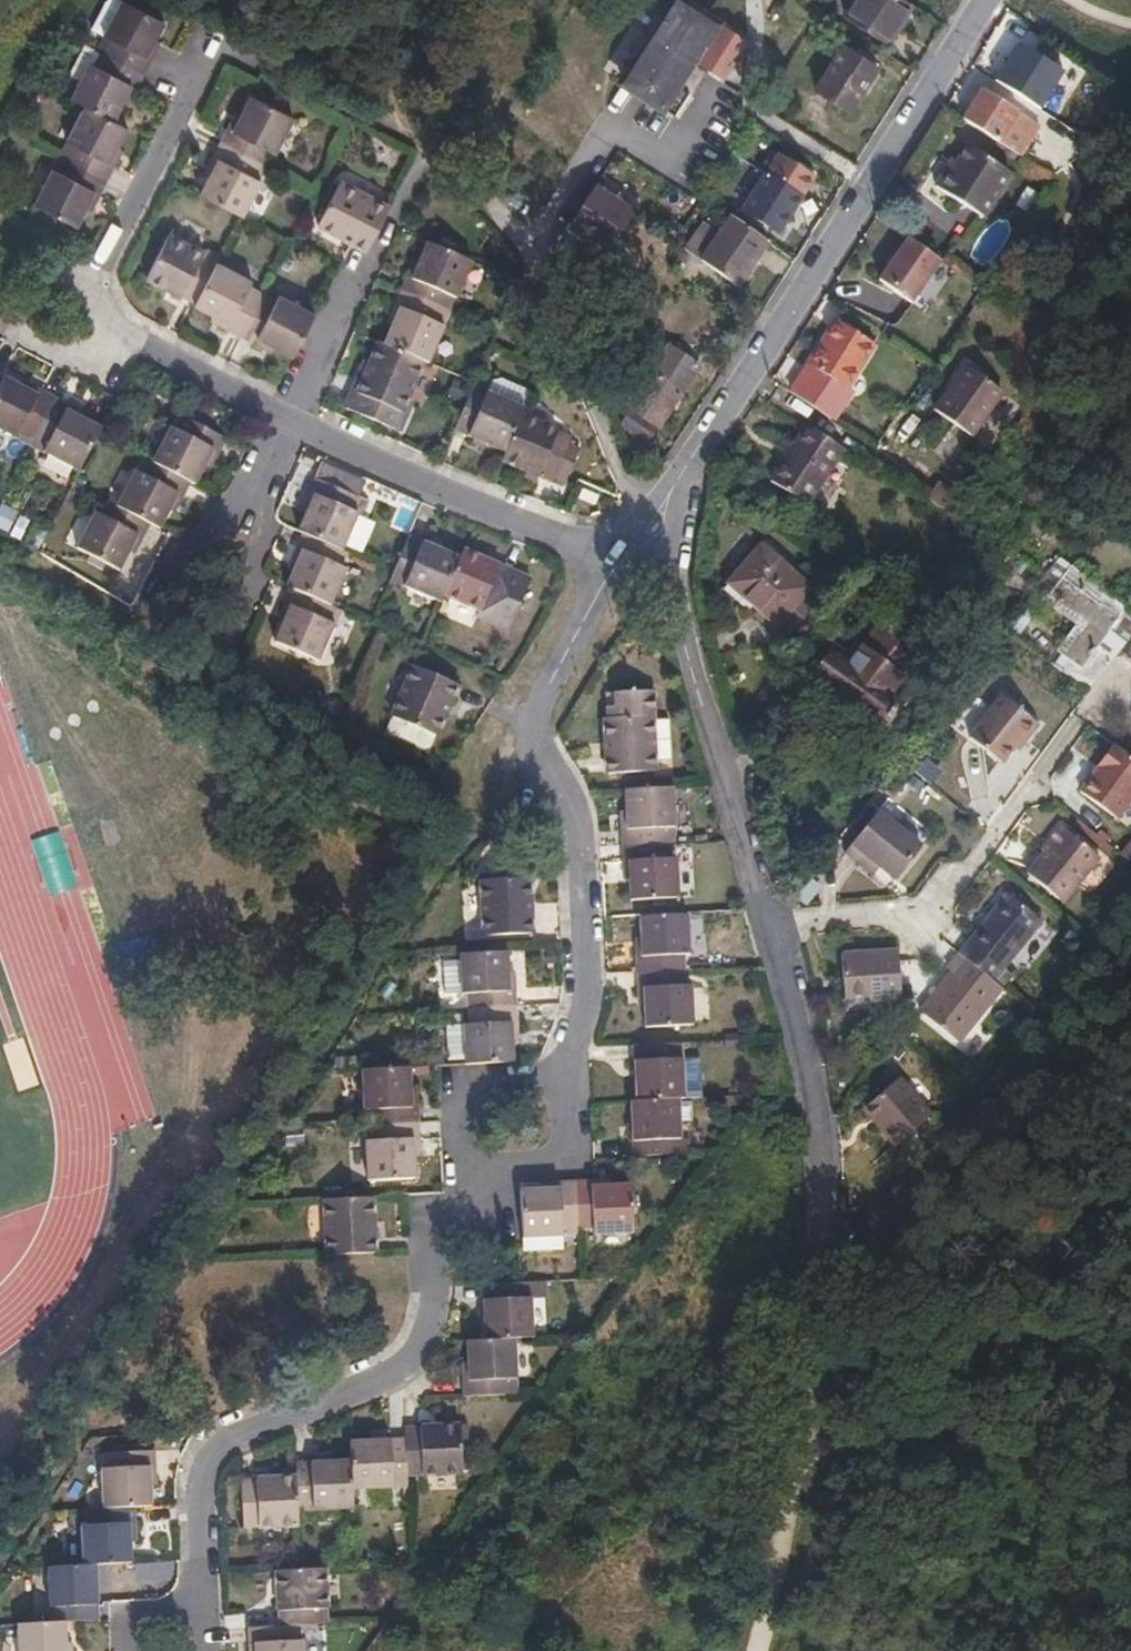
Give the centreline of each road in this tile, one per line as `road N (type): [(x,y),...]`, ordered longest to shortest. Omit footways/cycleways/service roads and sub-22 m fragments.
road 1 (residential): [(986,0),(671,493),(657,536)]
road 2 (residential): [(210,37),(73,317),(291,422)]
road 3 (residential): [(468,1218),(436,1220),(434,1305),(413,1356),(390,1373),(218,1449),(199,1492),(202,1608)]
road 4 (residential): [(610,566),(533,722),(575,811),(579,844),(587,985),(560,1076)]
road 5 (residential): [(769,934),(910,922),(955,886),(1129,669)]
road 6 (residential): [(657,536),(769,934)]
road 7 (residential): [(291,422),(610,566)]
road 8 (residential): [(769,934),(818,1119),(818,1243)]
road 9 (residential): [(376,260),(360,271),(291,422)]
road 10 (residential): [(471,1167),(458,1115),(469,1079),(560,1076)]
road 11 (residential): [(560,1076),(564,1149),(552,1161),(471,1167)]
road 12 (residential): [(250,494),(271,518),(220,647)]
road 13 (residential): [(149,615),(222,498),(250,494)]
road 14 (residential): [(123,1650),(122,1611),(202,1608)]

